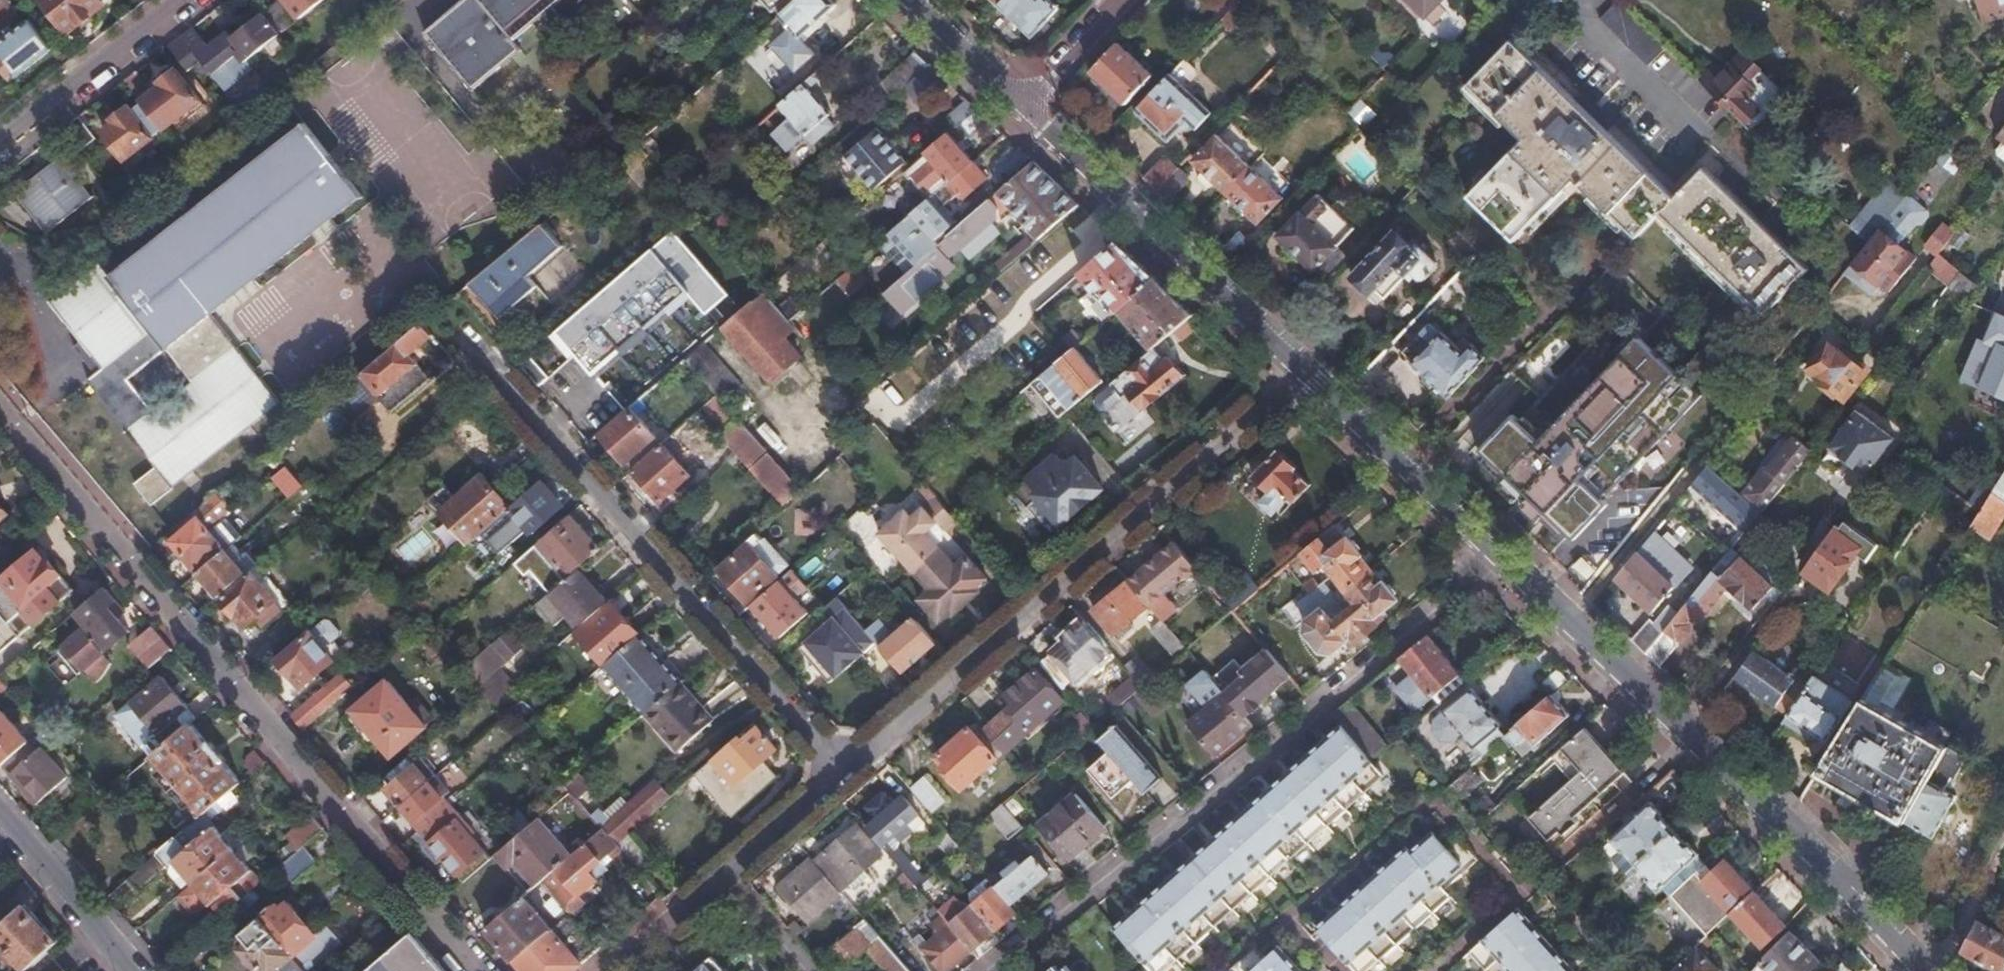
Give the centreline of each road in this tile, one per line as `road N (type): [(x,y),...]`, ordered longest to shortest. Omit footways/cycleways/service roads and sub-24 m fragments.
road 1 (residential): [(0,407),(478,970)]
road 2 (residential): [(979,970),(1497,558)]
road 3 (residential): [(843,770),(1303,368)]
road 4 (residential): [(492,359),(843,770)]
road 5 (residential): [(1303,368),(1021,105)]
road 6 (residential): [(1421,970),(1687,739)]
road 7 (residential): [(1918,970),(1687,739)]
road 8 (residential): [(1497,558),(1303,368)]
road 9 (residential): [(1687,739),(1497,558)]
road 10 (residential): [(0,146),(188,0)]
road 11 (residential): [(0,815),(135,970)]
road 12 (residential): [(1386,832),(1285,916),(1331,970)]
road 13 (residential): [(720,876),(843,770)]
road 14 (residential): [(1021,105),(911,0)]
road 15 (residential): [(2003,843),(1935,970)]
road 16 (residential): [(1119,0),(1021,105)]
road 17 (residential): [(617,970),(720,876)]
road 18 (residential): [(720,876),(802,970)]

